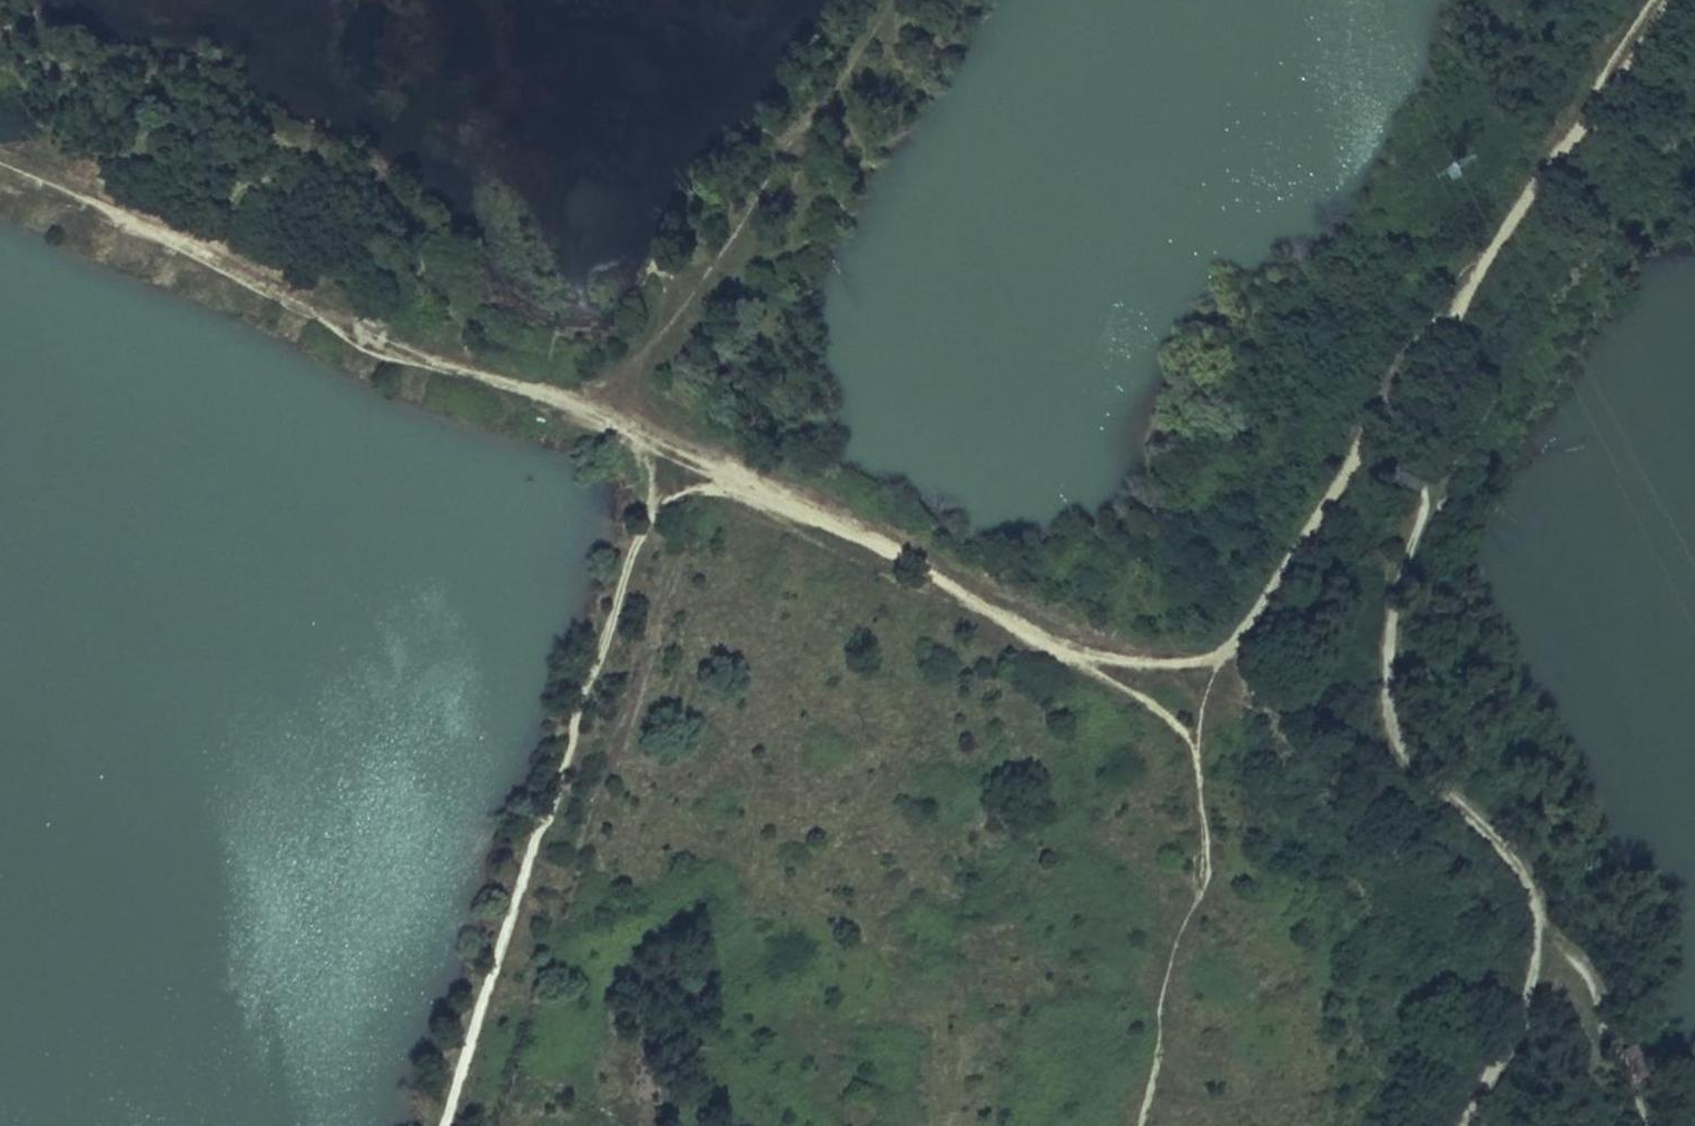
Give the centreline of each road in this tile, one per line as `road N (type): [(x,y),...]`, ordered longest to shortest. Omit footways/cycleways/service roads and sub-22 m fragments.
road 1 (track): [(0,160),(397,343),(864,516),(985,590),(1200,677),(1275,591),(1656,0)]
road 2 (track): [(1466,1125),(1526,999),(1535,927),(1527,878),(1418,769),(1396,739),(1384,697),(1395,596),(1421,515),(1416,484)]

